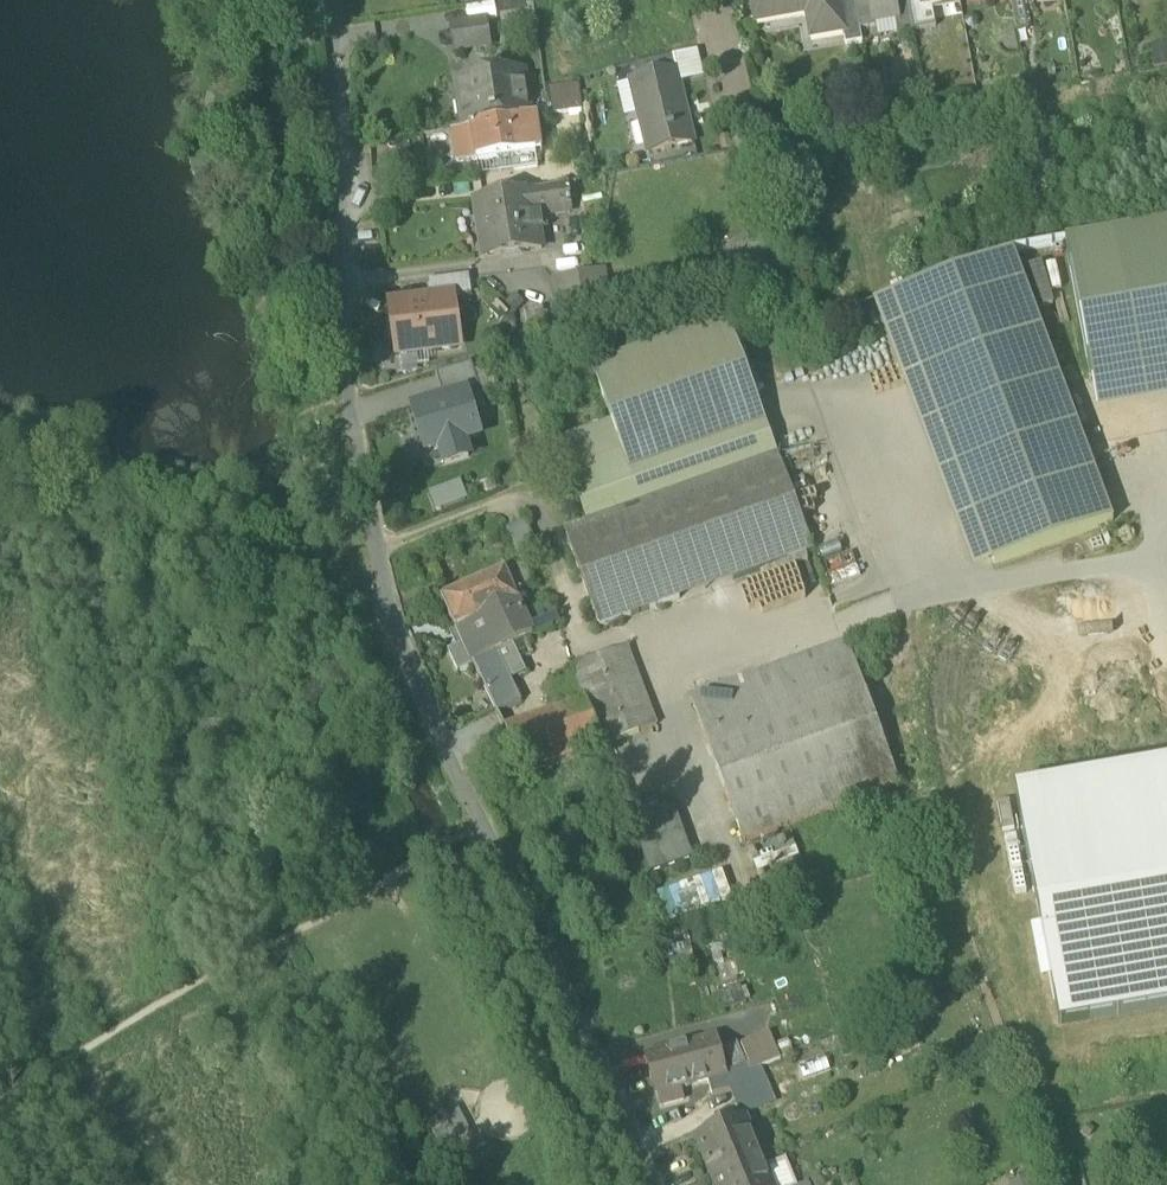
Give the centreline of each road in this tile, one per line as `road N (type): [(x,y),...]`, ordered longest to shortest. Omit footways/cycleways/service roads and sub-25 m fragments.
road 1 (residential): [(482,827),(388,606),(348,402),(341,37),(333,0)]
road 2 (residential): [(482,827),(654,1184)]
road 3 (residential): [(706,0),(737,121)]

